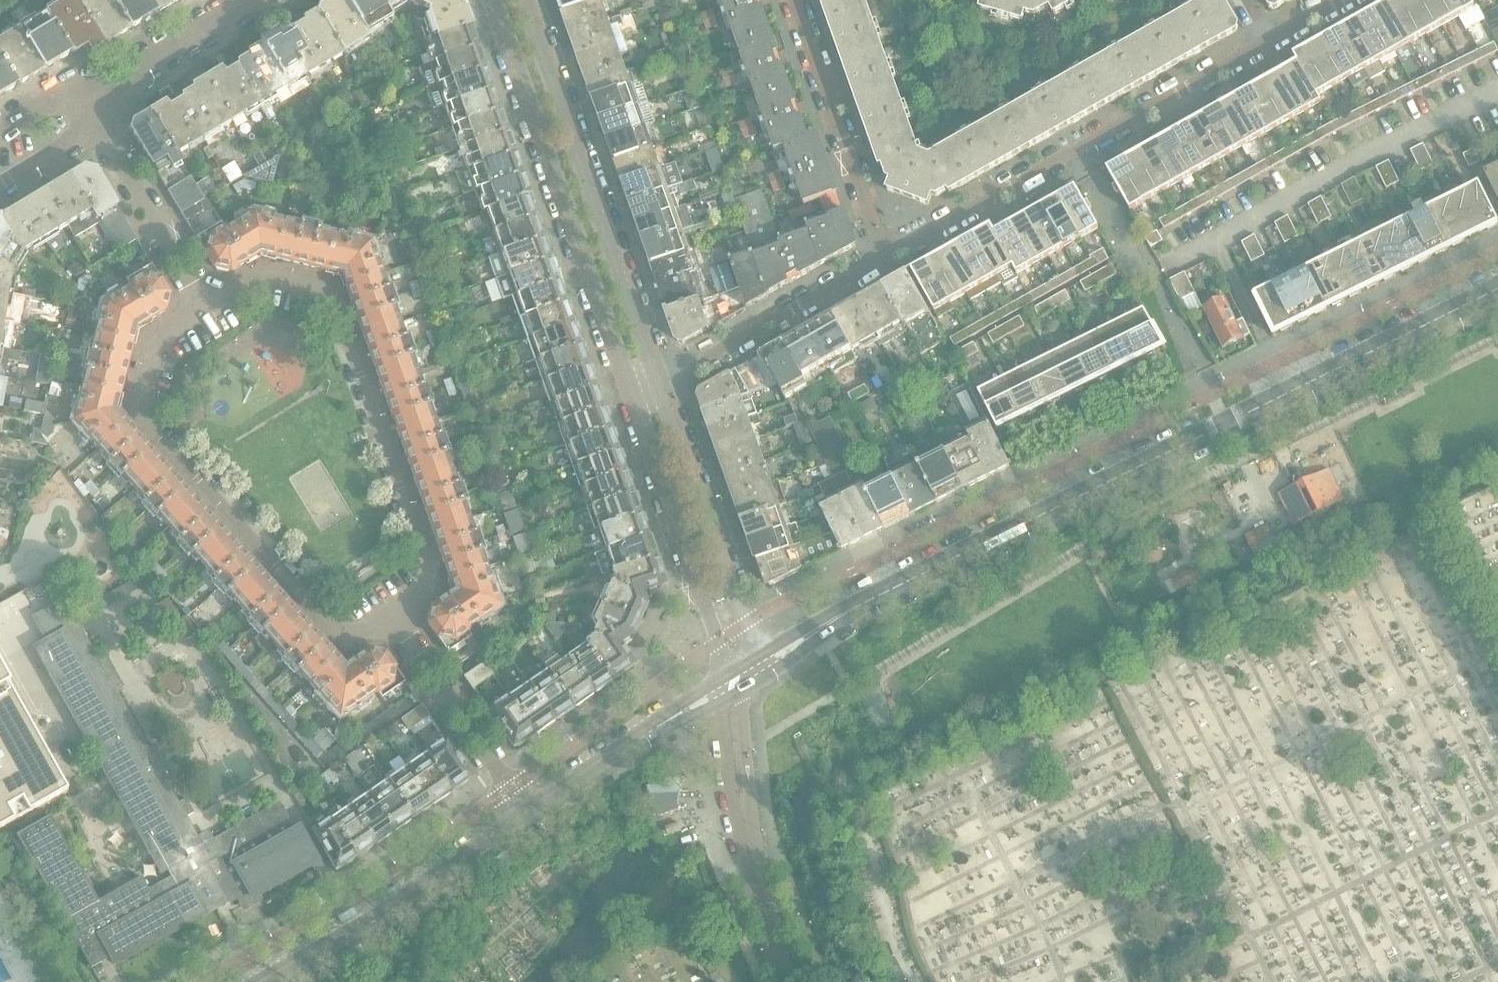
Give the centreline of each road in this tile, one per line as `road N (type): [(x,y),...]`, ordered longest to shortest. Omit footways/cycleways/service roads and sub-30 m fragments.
road 1 (residential): [(817,632),(1497,286)]
road 2 (residential): [(209,307),(153,343),(135,407),(337,629),(396,617)]
road 3 (residential): [(396,617),(427,575),(330,294),(263,279),(209,307)]
road 4 (residential): [(1266,42),(889,255)]
road 5 (residential): [(495,0),(634,397)]
road 6 (residential): [(658,384),(524,0)]
road 7 (residential): [(268,981),(533,814)]
road 8 (residential): [(795,0),(889,255)]
road 9 (residential): [(889,255),(658,384)]
road 10 (residential): [(634,397),(719,638)]
road 11 (residential): [(742,622),(658,384)]
road 12 (residential): [(209,307),(103,124)]
road 13 (residential): [(89,99),(247,0)]
road 14 (residential): [(501,769),(396,617)]
road 15 (residential): [(533,814),(685,712)]
road 16 (unclassified): [(787,981),(745,815)]
road 17 (unclassified): [(745,815),(745,686)]
road 18 (residential): [(0,187),(103,124)]

